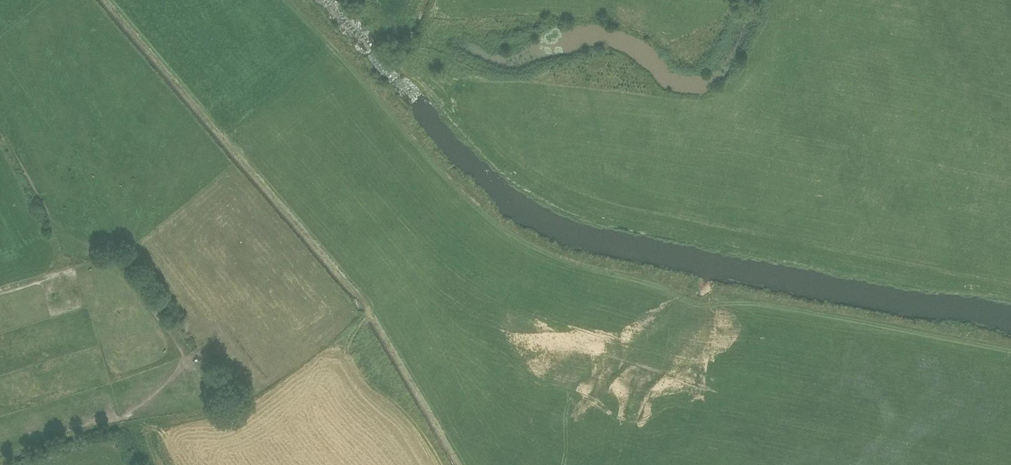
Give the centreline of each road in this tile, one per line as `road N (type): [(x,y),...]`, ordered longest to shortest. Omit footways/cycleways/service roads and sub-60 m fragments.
road 1 (track): [(162,464),(137,421),(0,459)]

